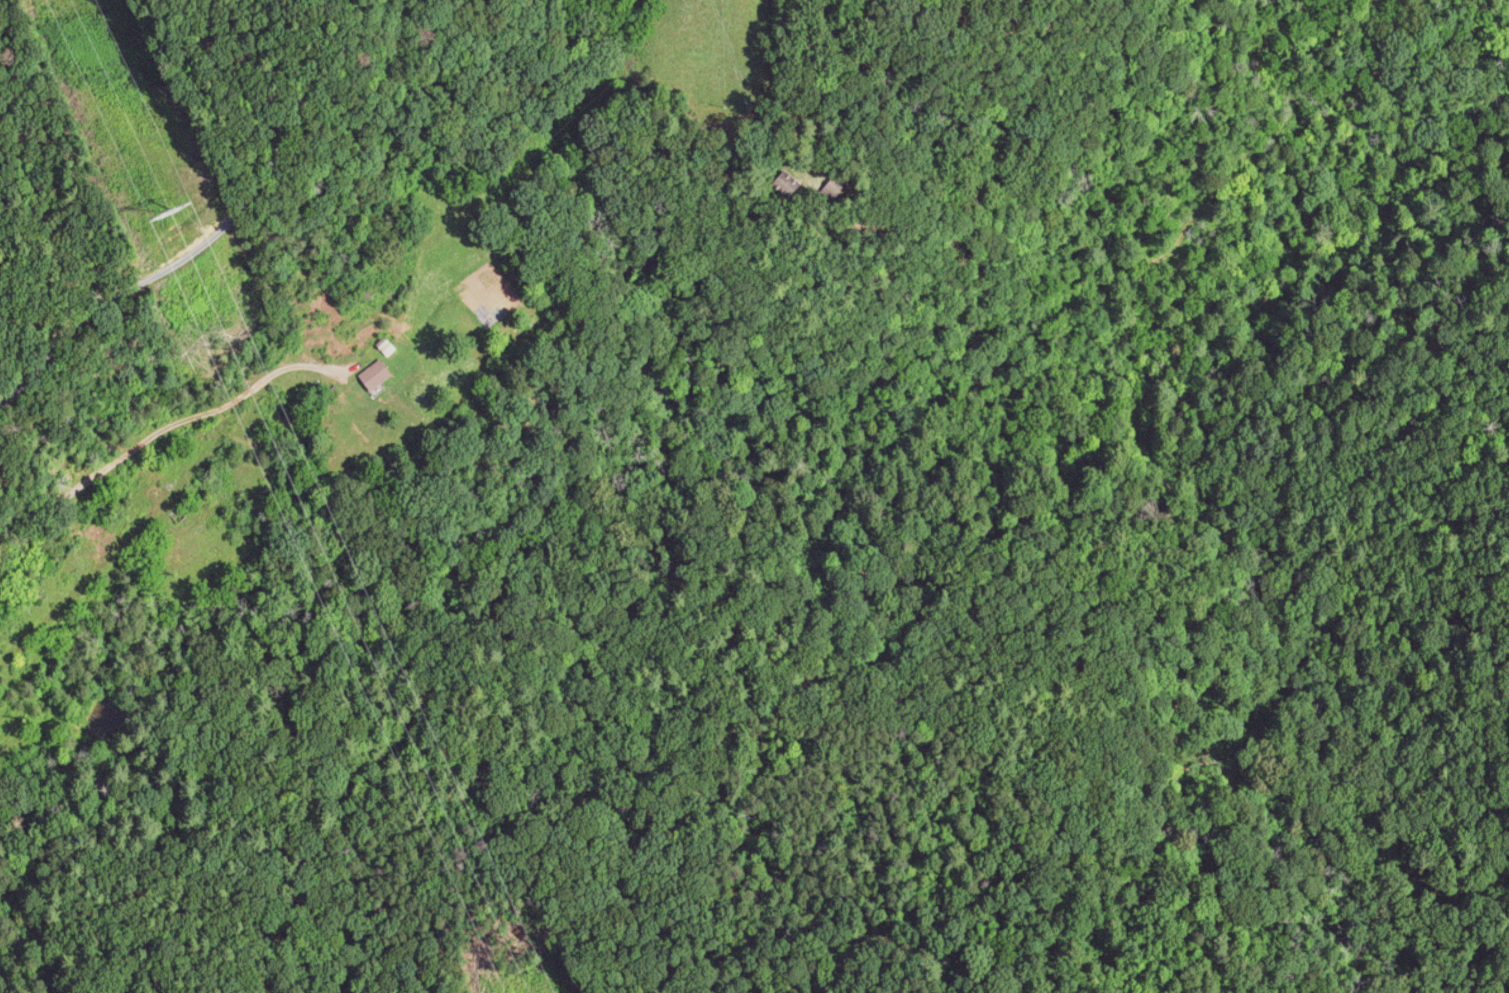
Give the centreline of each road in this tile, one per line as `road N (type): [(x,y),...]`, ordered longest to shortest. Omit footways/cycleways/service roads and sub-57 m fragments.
road 1 (residential): [(0,361),(65,322),(205,268),(323,102),(360,0)]
road 2 (residential): [(0,560),(138,545)]

